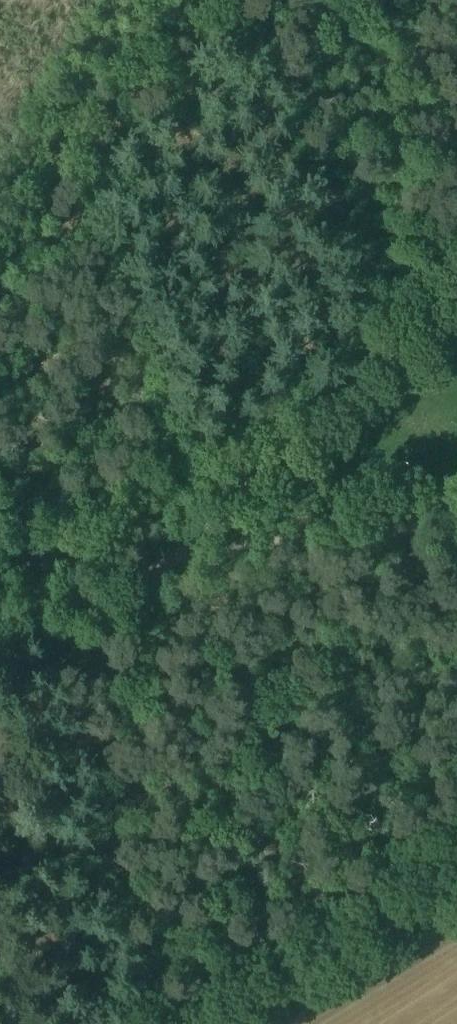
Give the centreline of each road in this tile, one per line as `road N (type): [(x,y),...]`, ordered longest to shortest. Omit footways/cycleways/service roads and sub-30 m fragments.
road 1 (track): [(436,307),(217,517),(192,550)]
road 2 (track): [(268,1023),(456,904)]

